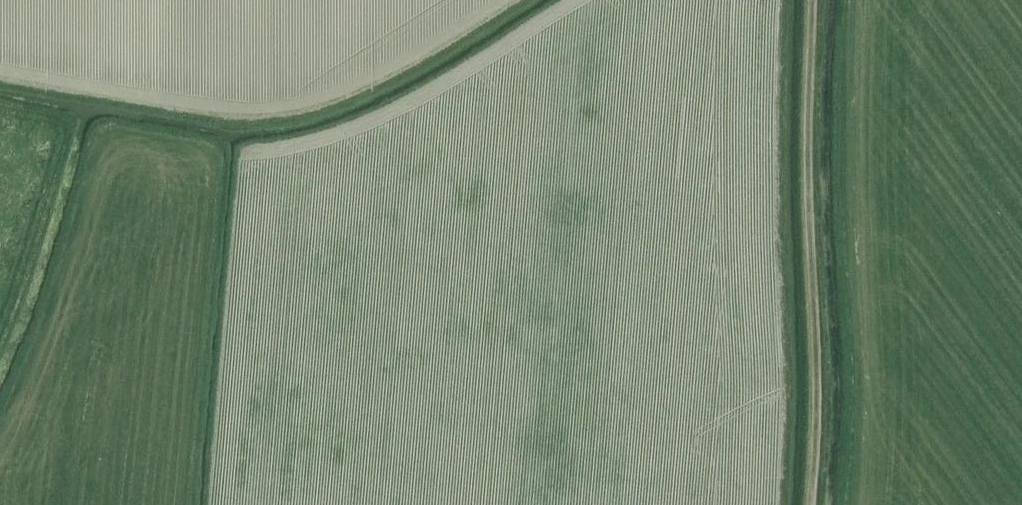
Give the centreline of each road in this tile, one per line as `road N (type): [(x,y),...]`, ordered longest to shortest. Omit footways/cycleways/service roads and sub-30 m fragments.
road 1 (track): [(810,504),(812,0)]

